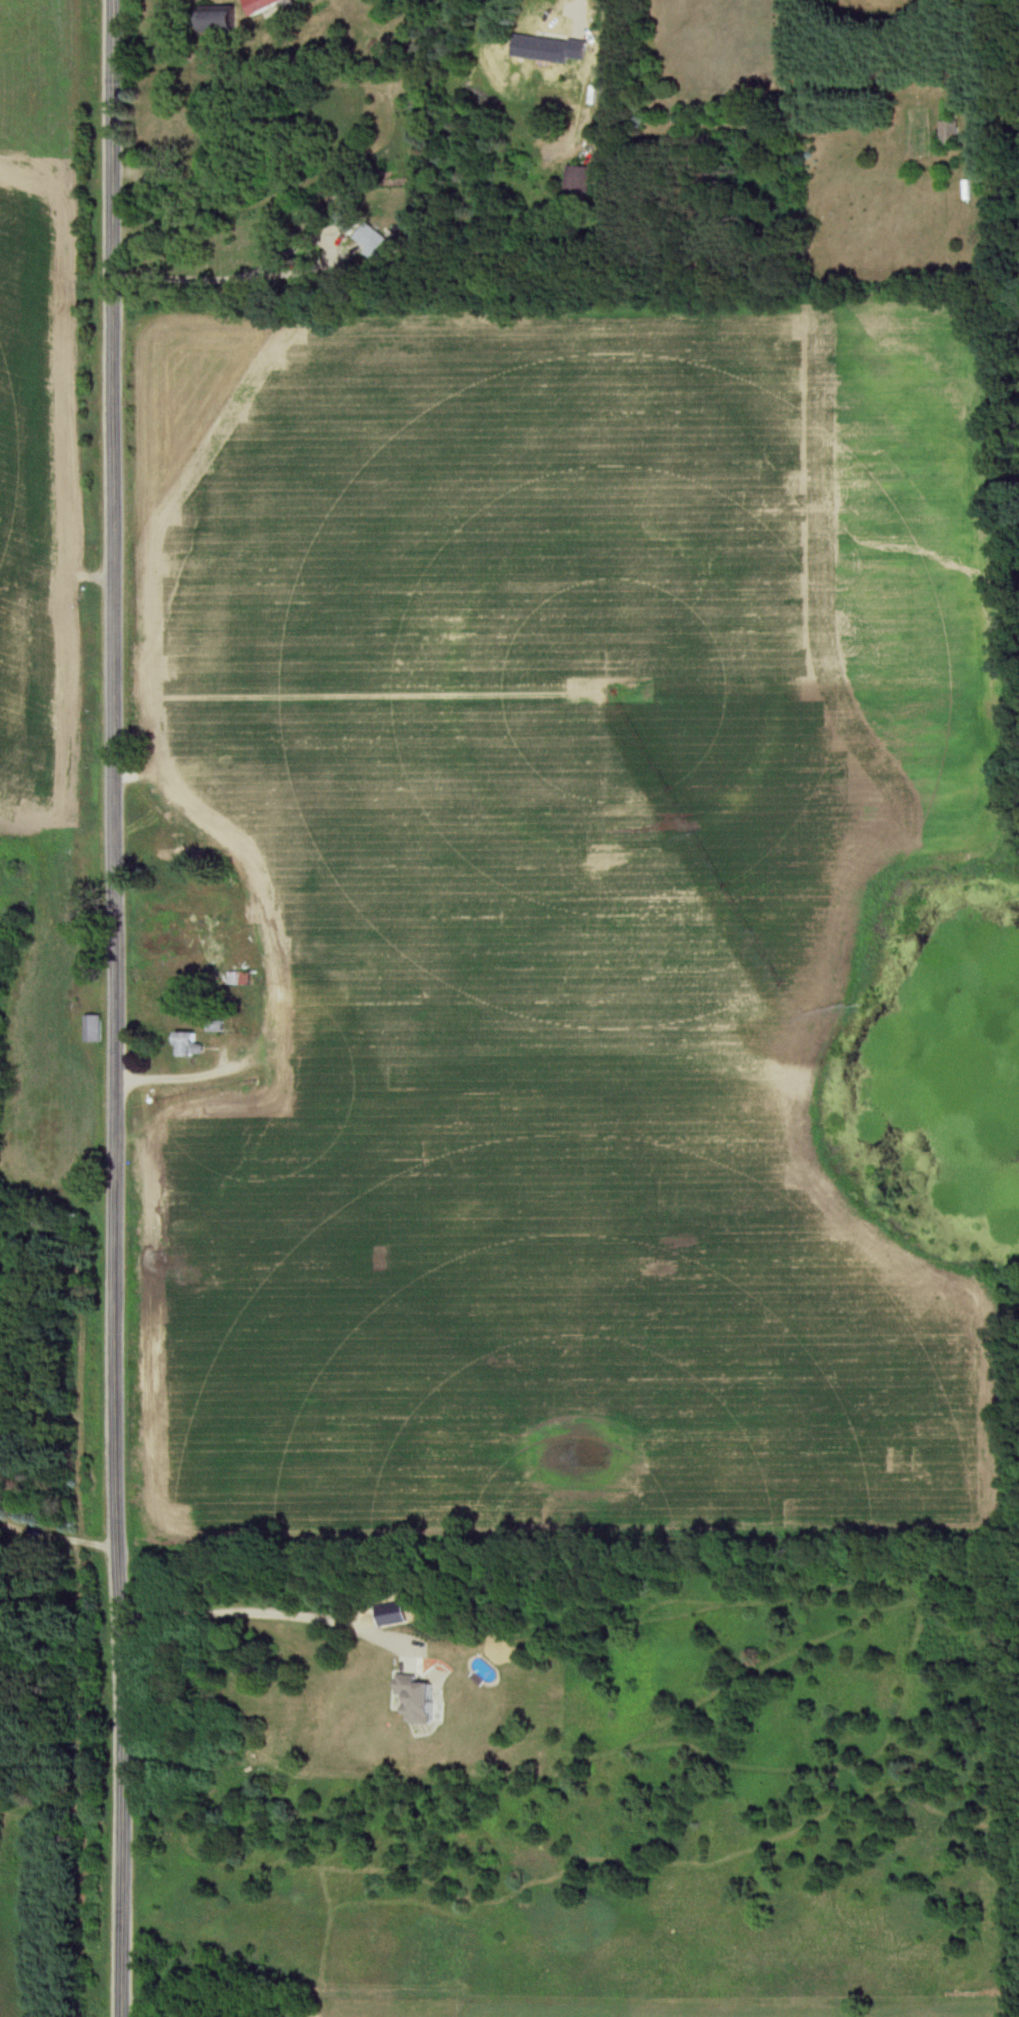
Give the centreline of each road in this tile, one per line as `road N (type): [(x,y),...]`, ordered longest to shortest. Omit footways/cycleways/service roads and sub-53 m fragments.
road 1 (tertiary): [(124,2016),(114,0)]

